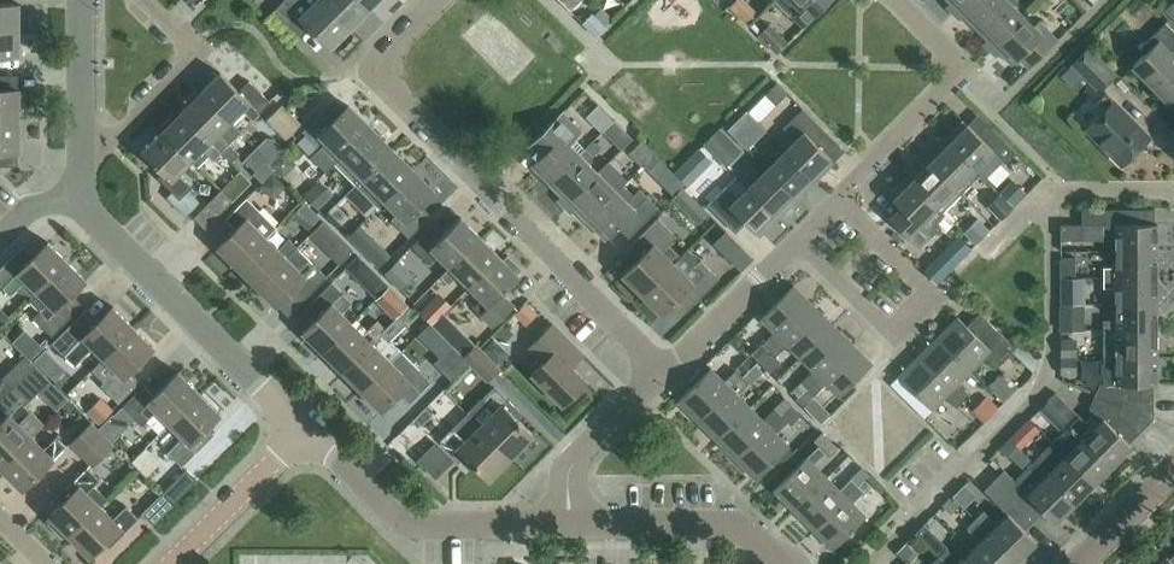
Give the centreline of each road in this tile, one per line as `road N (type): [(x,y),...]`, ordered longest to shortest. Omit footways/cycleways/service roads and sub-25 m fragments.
road 1 (residential): [(662,370),(381,90),(381,65),(441,0)]
road 2 (residential): [(799,236),(894,339),(940,298),(840,195)]
road 3 (residential): [(302,430),(78,206)]
road 4 (residential): [(568,524),(410,528),(302,430)]
road 5 (residential): [(784,563),(744,531),(716,522),(568,524)]
road 6 (residential): [(83,130),(114,136),(197,50),(148,0)]
road 7 (residential): [(568,524),(570,469),(662,370)]
road 8 (residential): [(302,430),(170,563)]
road 9 (residential): [(840,195),(966,71)]
road 10 (residential): [(1173,463),(1080,563)]
road 11 (residential): [(83,130),(81,0)]
road 12 (residential): [(662,370),(752,282)]

